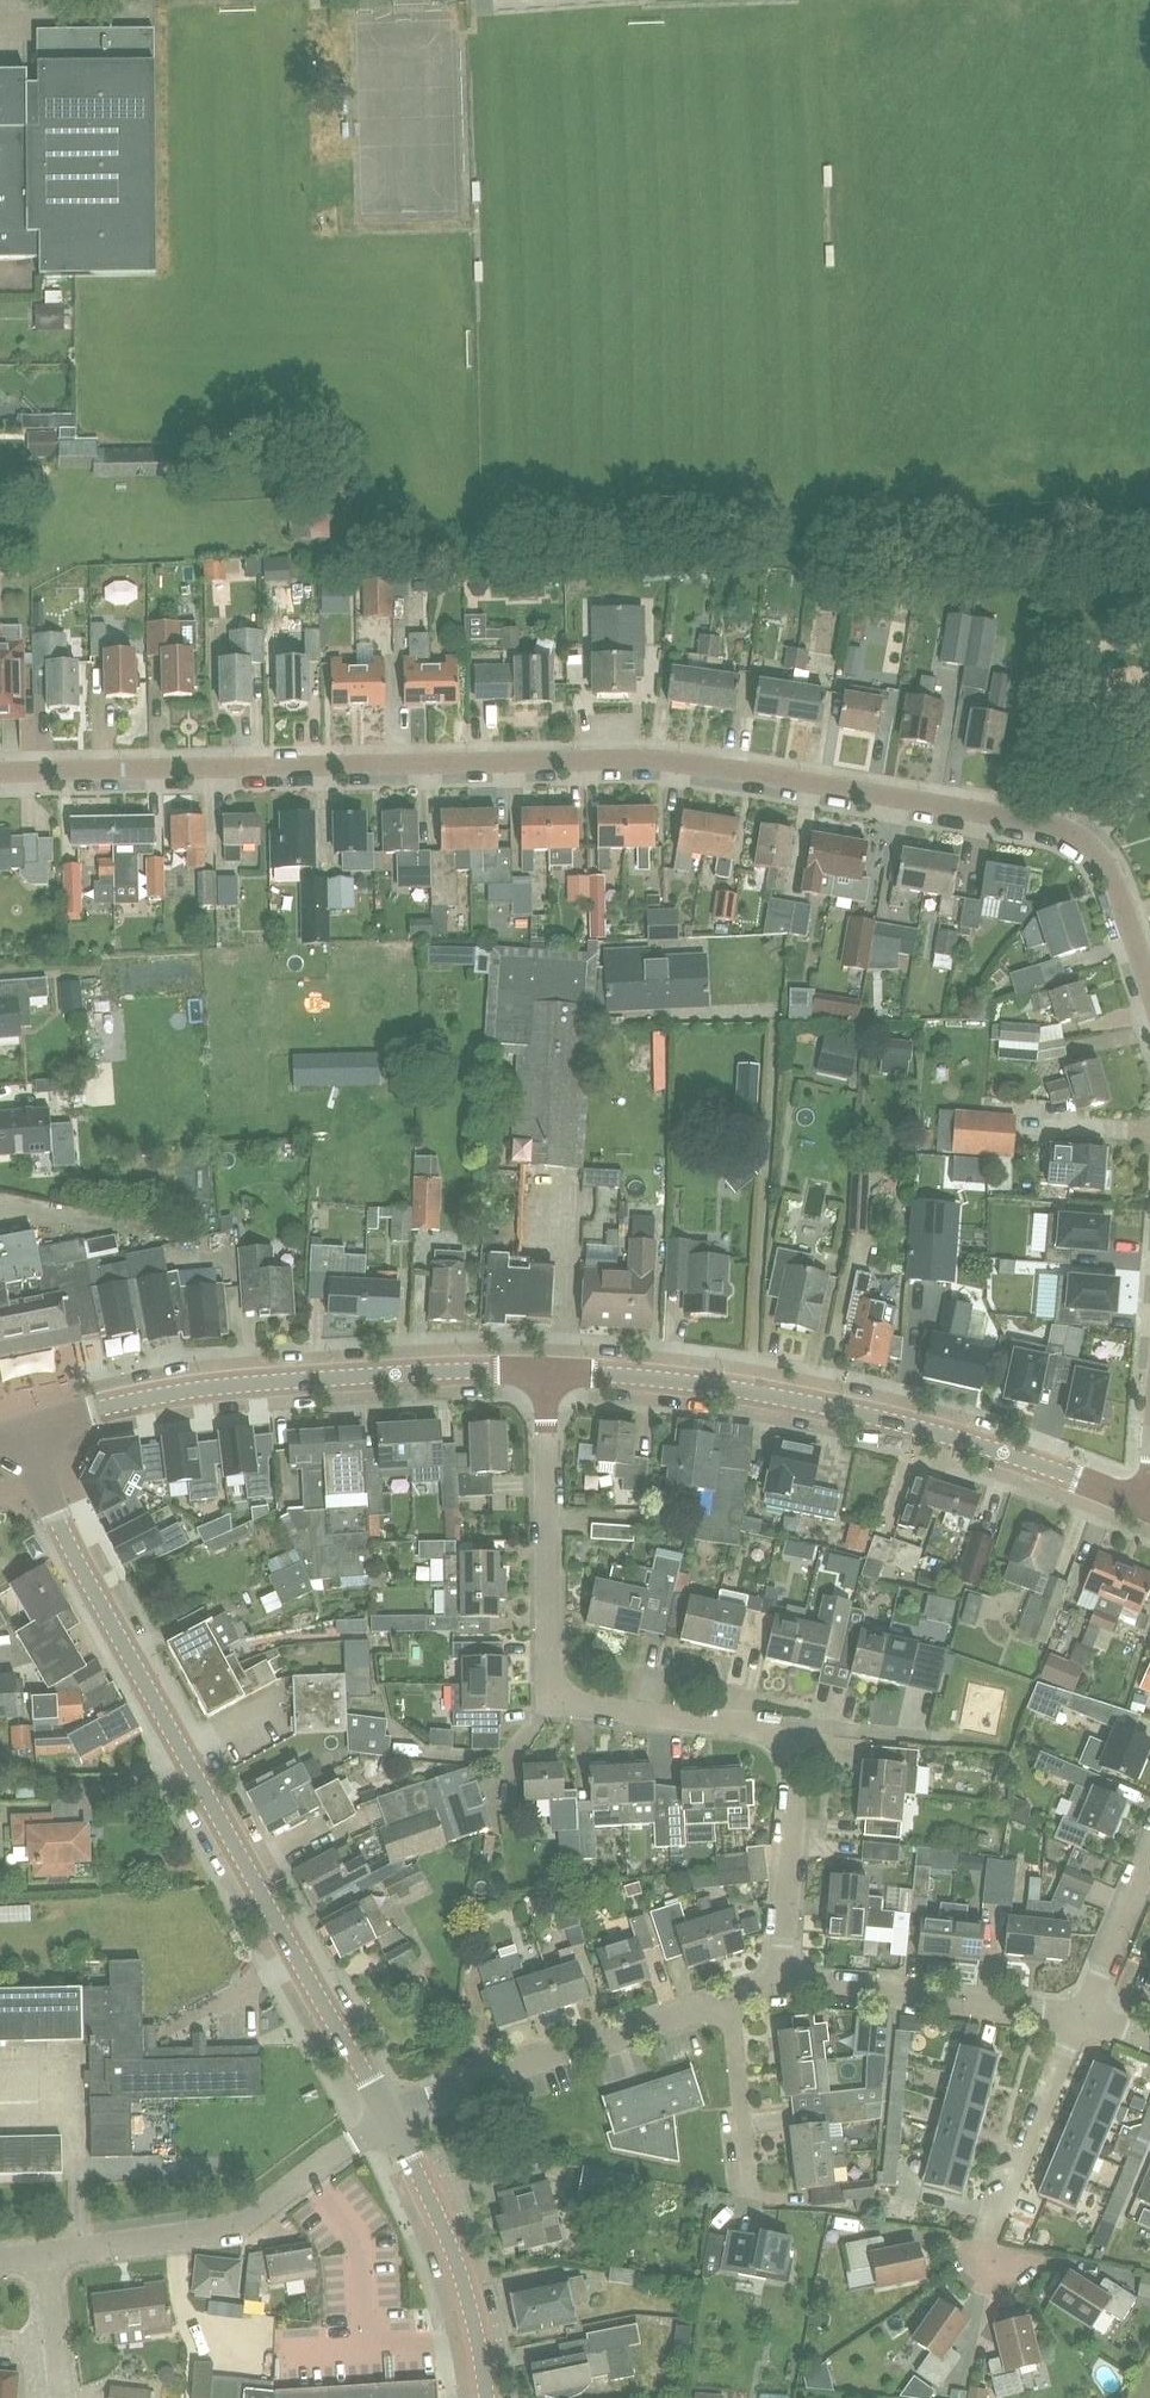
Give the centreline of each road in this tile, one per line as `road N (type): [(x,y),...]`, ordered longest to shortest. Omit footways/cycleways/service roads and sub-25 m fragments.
road 1 (residential): [(1085,831),(1049,816),(726,756),(580,747),(0,773)]
road 2 (residential): [(782,1982),(797,1716),(575,1692),(559,1661),(541,1370)]
road 3 (secondary): [(388,2114),(71,1550),(19,1437)]
road 4 (secondary): [(541,1370),(708,1385),(844,1409),(982,1444),(1148,1507)]
road 5 (secondary): [(19,1437),(89,1413),(209,1389),(541,1370)]
road 6 (residential): [(0,2259),(235,2226),(388,2114)]
road 7 (residential): [(729,1995),(388,2114)]
road 8 (residential): [(1085,2012),(782,1982)]
road 9 (secondary): [(487,2397),(456,2261),(388,2114)]
road 10 (residential): [(980,2267),(1085,2012)]
road 11 (residential): [(747,2200),(729,1995)]
road 12 (residential): [(1149,988),(1124,895),(1085,831)]
road 13 (residential): [(1085,2012),(1149,1857)]

